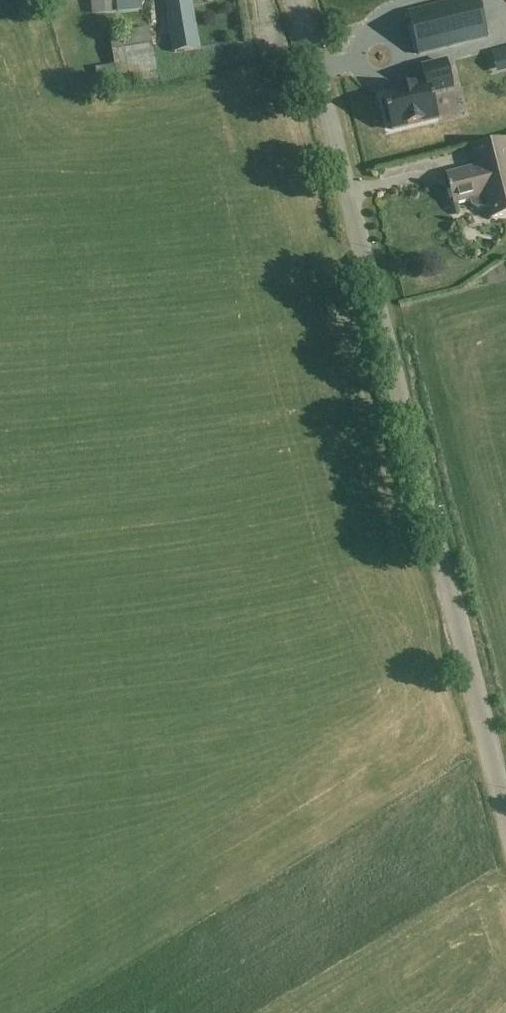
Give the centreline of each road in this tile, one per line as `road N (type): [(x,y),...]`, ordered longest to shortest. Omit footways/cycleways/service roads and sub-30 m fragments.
road 1 (unclassified): [(505,815),(293,0)]

